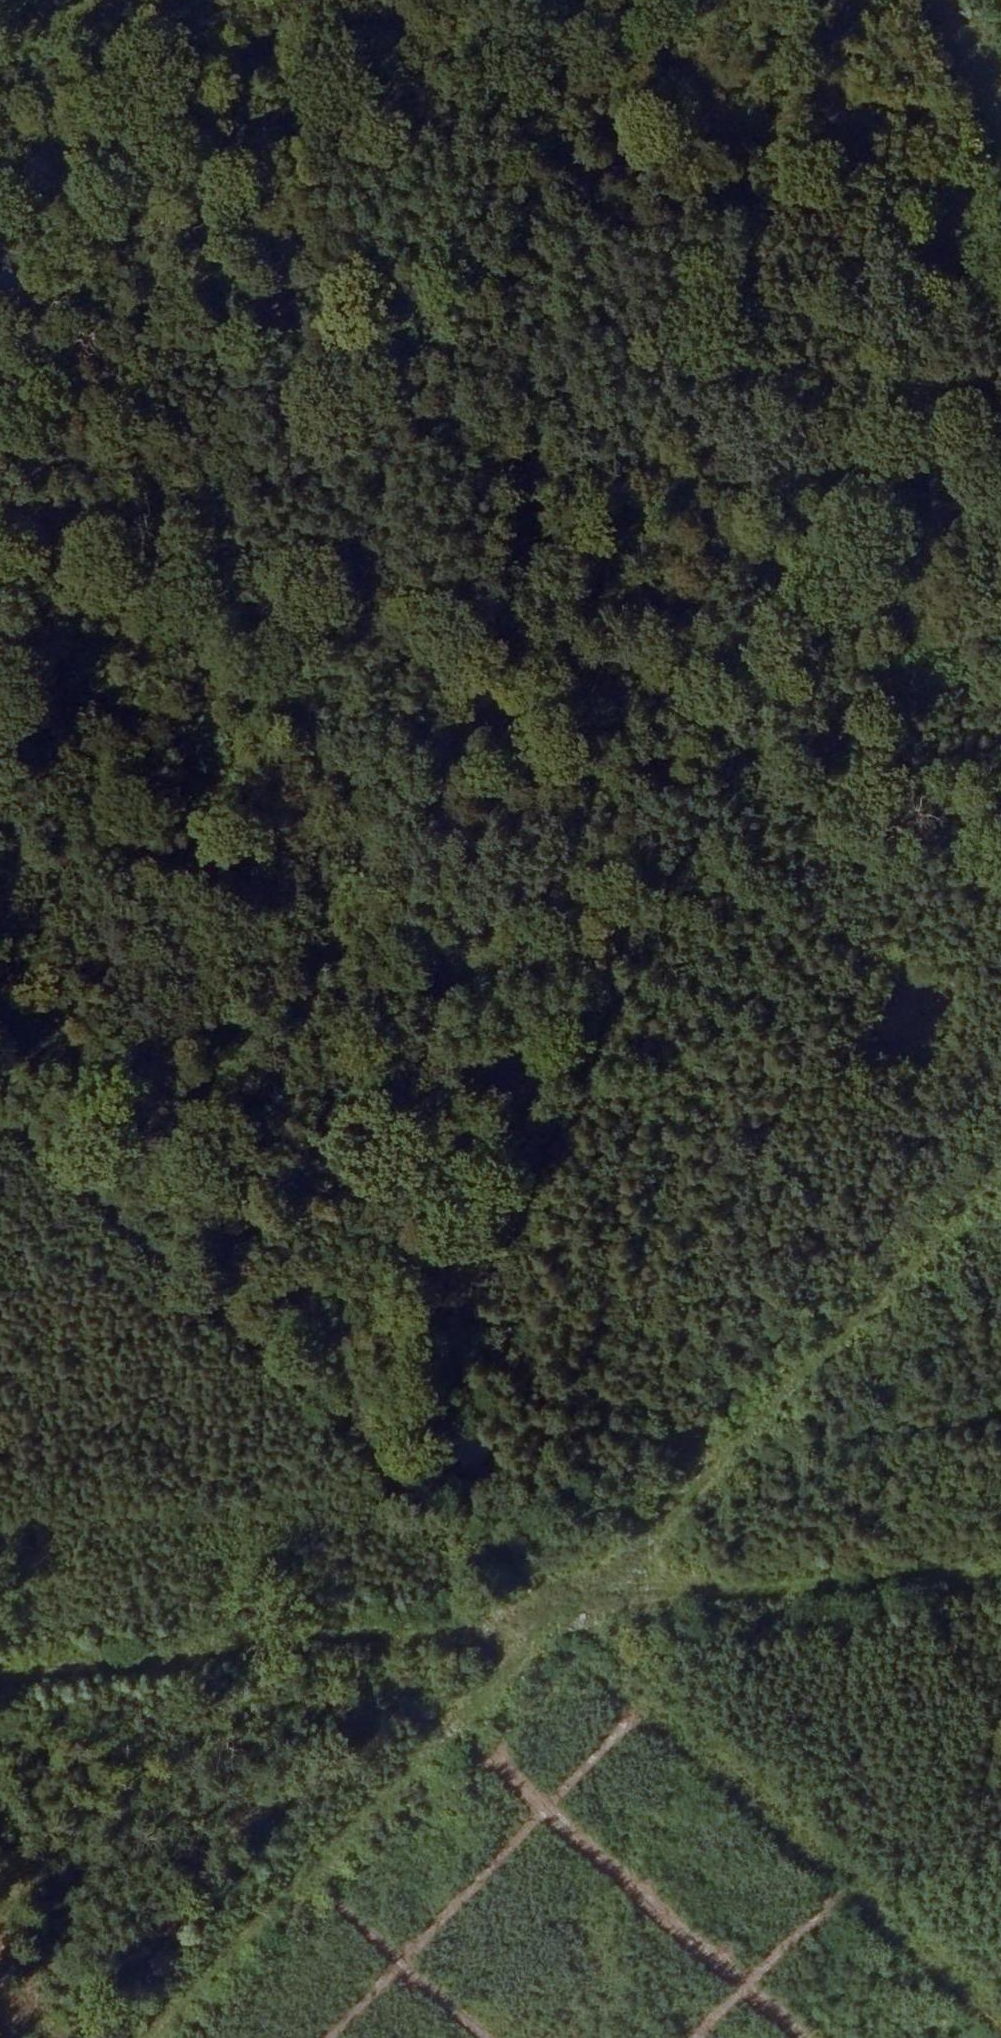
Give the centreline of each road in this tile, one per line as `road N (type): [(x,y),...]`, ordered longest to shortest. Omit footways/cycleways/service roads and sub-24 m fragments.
road 1 (track): [(147,2037),(564,1618)]
road 2 (track): [(1000,2004),(564,1618)]

